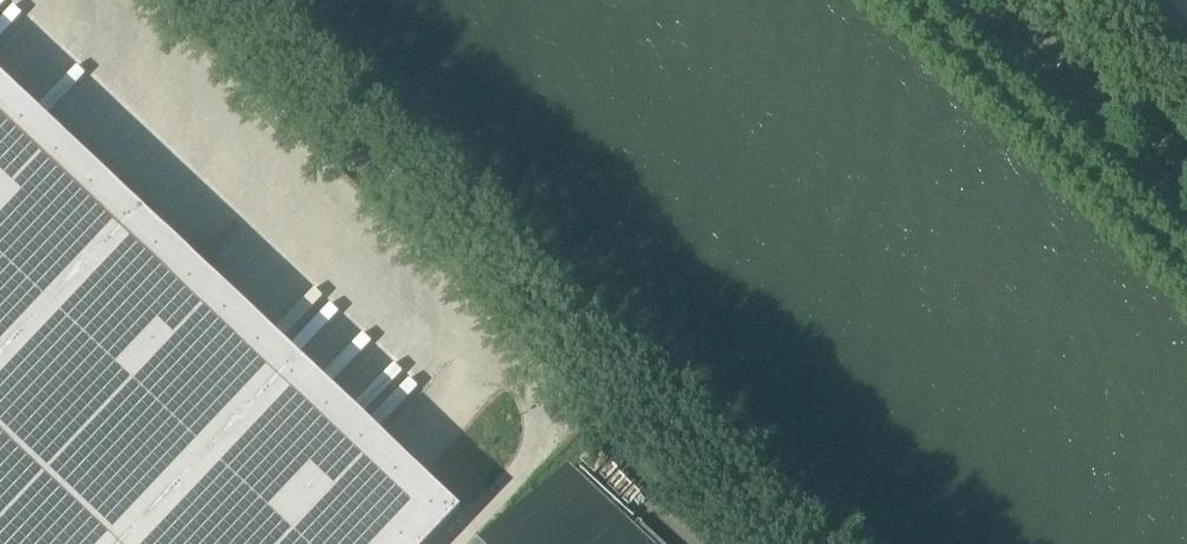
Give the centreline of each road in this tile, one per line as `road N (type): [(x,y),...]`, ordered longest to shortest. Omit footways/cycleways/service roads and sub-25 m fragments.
road 1 (secondary): [(1186,223),(952,0)]

